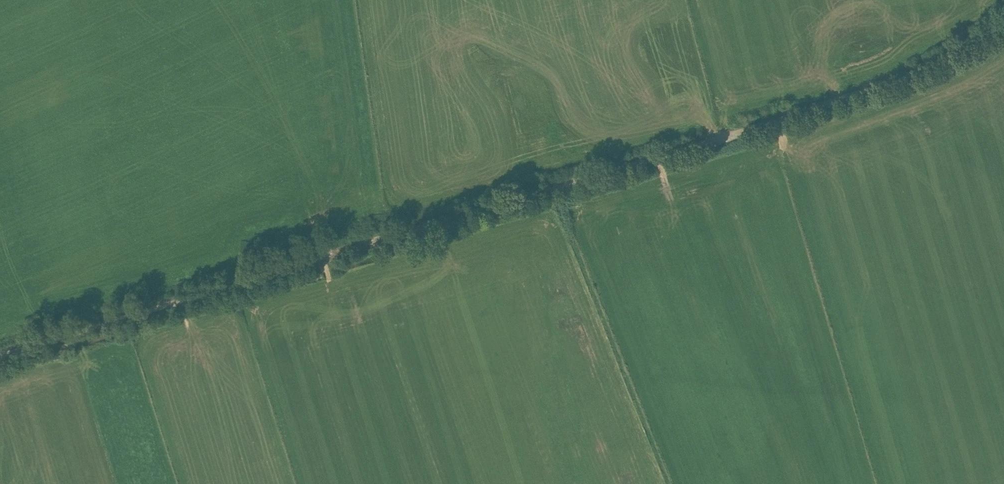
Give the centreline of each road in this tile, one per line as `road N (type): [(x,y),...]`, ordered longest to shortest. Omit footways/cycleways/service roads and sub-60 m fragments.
road 1 (unclassified): [(0,356),(815,111),(921,69),(1003,22)]

